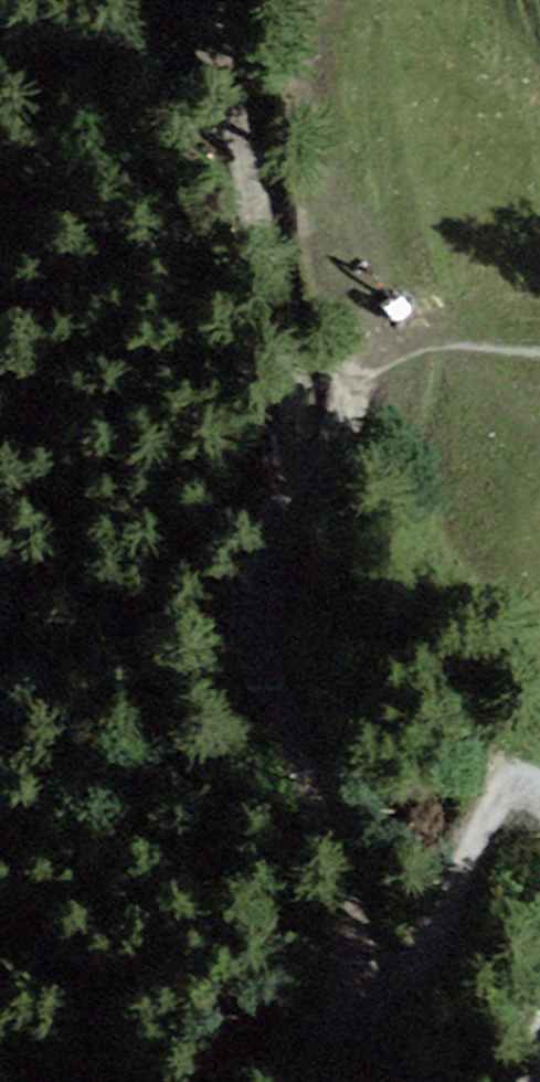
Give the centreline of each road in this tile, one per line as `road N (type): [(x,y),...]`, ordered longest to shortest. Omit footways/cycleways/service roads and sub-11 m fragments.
road 1 (track): [(290,392),(274,432),(267,566),(307,738),(326,941),(360,986),(415,961),(465,836),(498,781),(520,775),(539,790)]
road 2 (track): [(219,0),(262,201),(290,392)]

